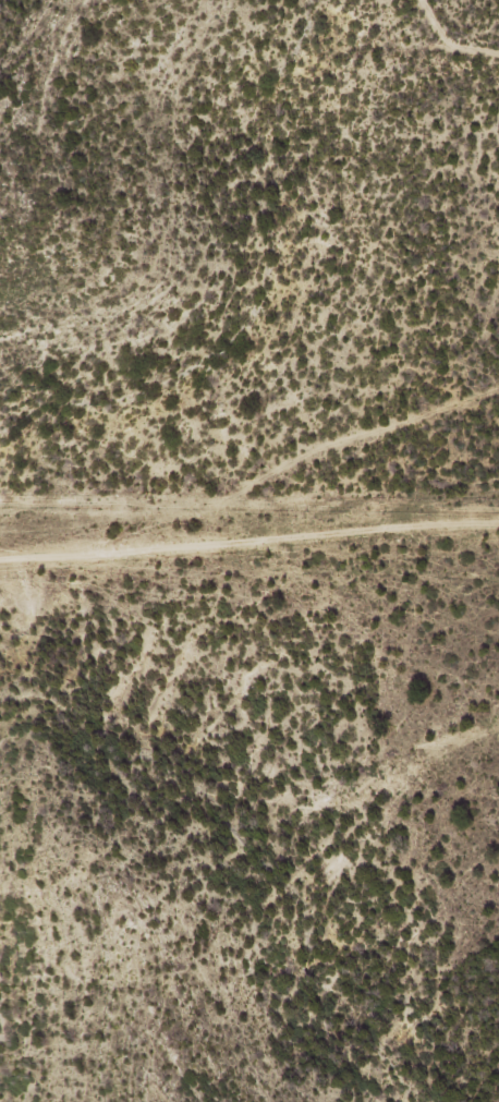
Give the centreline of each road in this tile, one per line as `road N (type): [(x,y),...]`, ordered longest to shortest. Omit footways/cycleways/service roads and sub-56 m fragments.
road 1 (residential): [(498,562),(0,635)]

